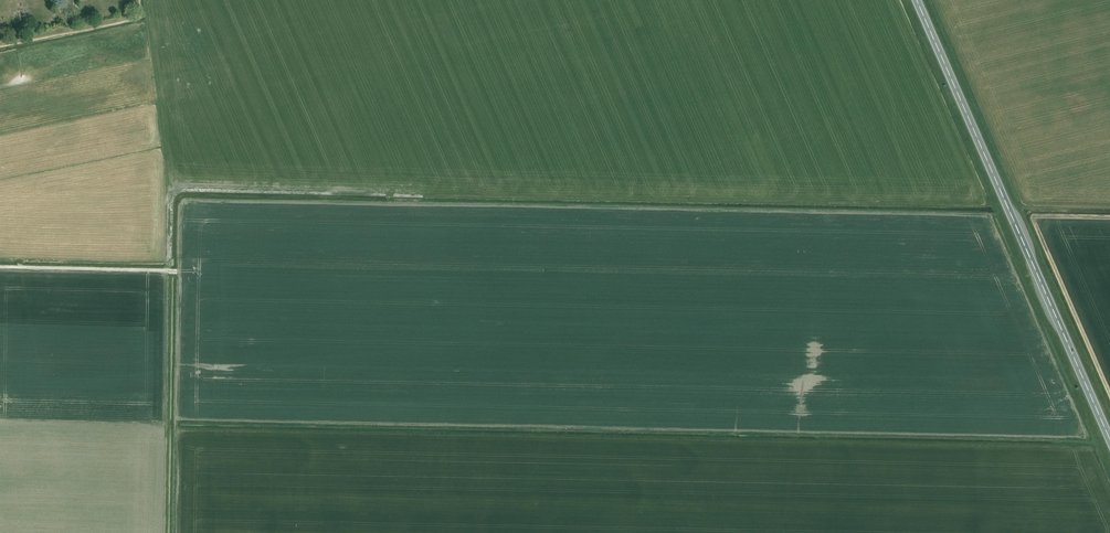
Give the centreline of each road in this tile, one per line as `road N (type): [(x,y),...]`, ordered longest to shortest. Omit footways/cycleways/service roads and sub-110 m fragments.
road 1 (trunk): [(1109,439),(917,0)]

